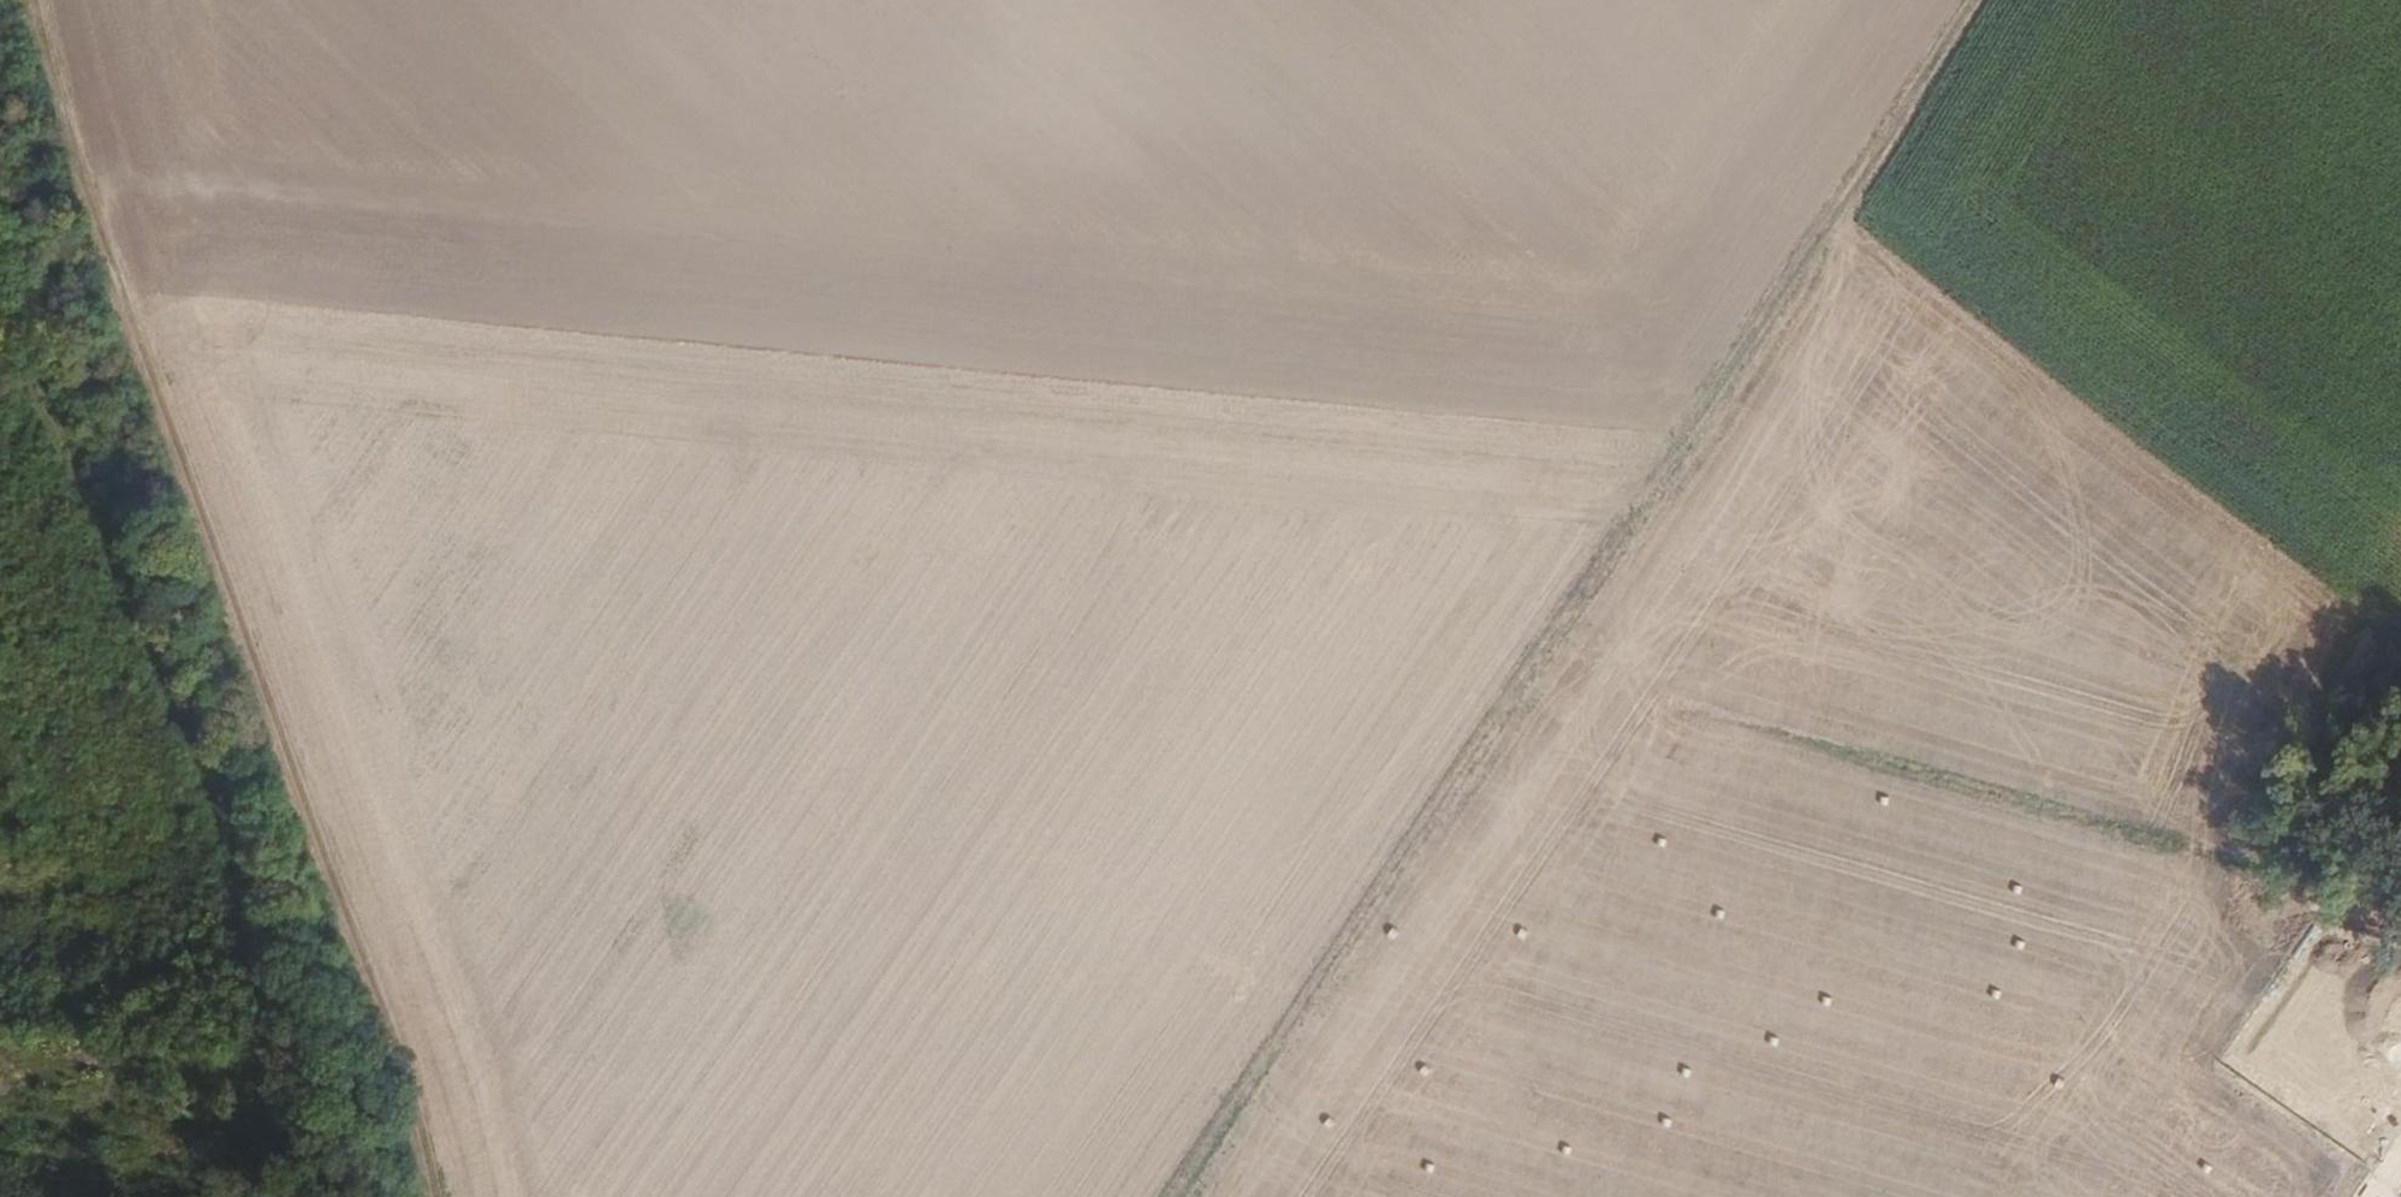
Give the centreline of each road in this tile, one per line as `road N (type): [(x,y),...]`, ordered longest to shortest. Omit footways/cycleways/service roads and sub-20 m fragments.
road 1 (track): [(1164,1196),(1976,0)]
road 2 (track): [(435,1196),(390,1023),(216,564),(58,108),(40,0)]

